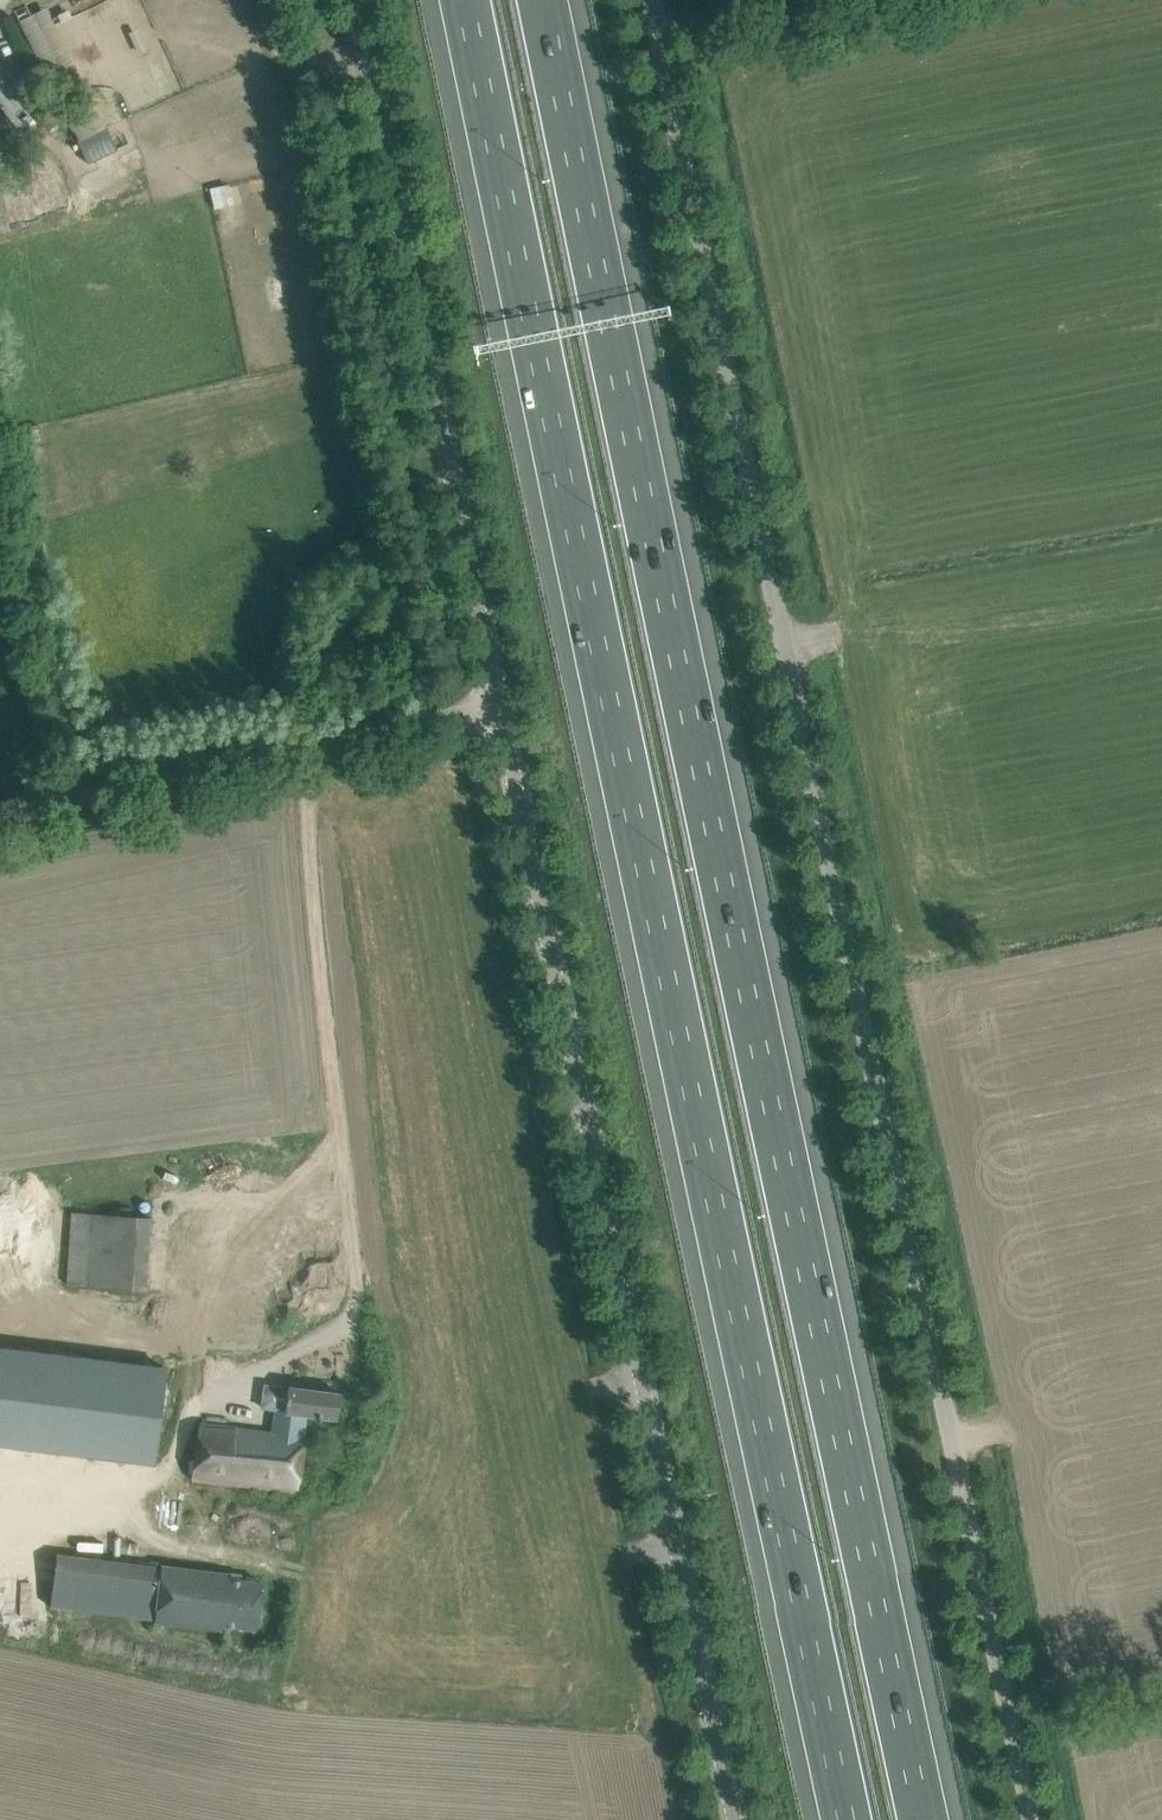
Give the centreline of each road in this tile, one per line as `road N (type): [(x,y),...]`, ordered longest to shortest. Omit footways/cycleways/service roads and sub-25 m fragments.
road 1 (motorway): [(929,1819),(542,0)]
road 2 (motorway): [(465,0),(848,1819)]
road 3 (unclassified): [(1035,1819),(657,0)]
road 4 (tertiary): [(736,1819),(498,706)]
road 5 (tertiary): [(498,706),(355,0)]
road 6 (unclassified): [(0,815),(498,706)]

